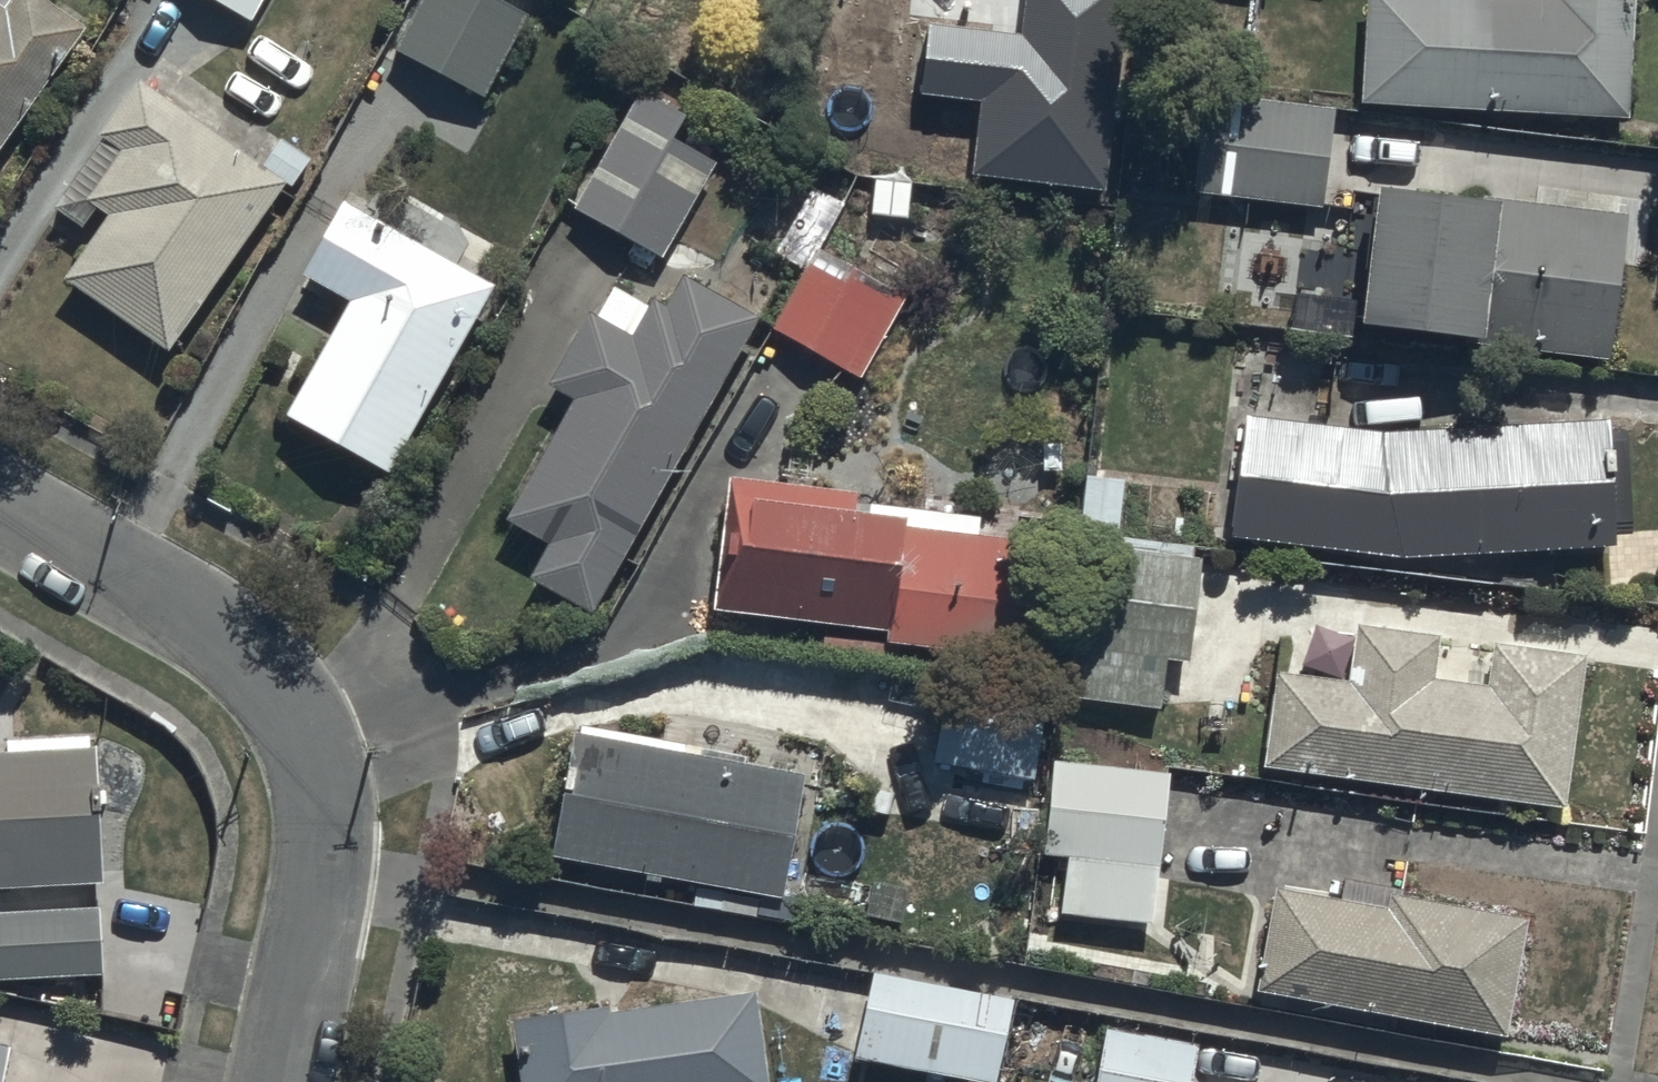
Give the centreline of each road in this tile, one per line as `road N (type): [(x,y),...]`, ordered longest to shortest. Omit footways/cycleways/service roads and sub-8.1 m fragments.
road 1 (residential): [(0,509),(233,643),(296,720),(327,818),(326,871),(280,1081)]

